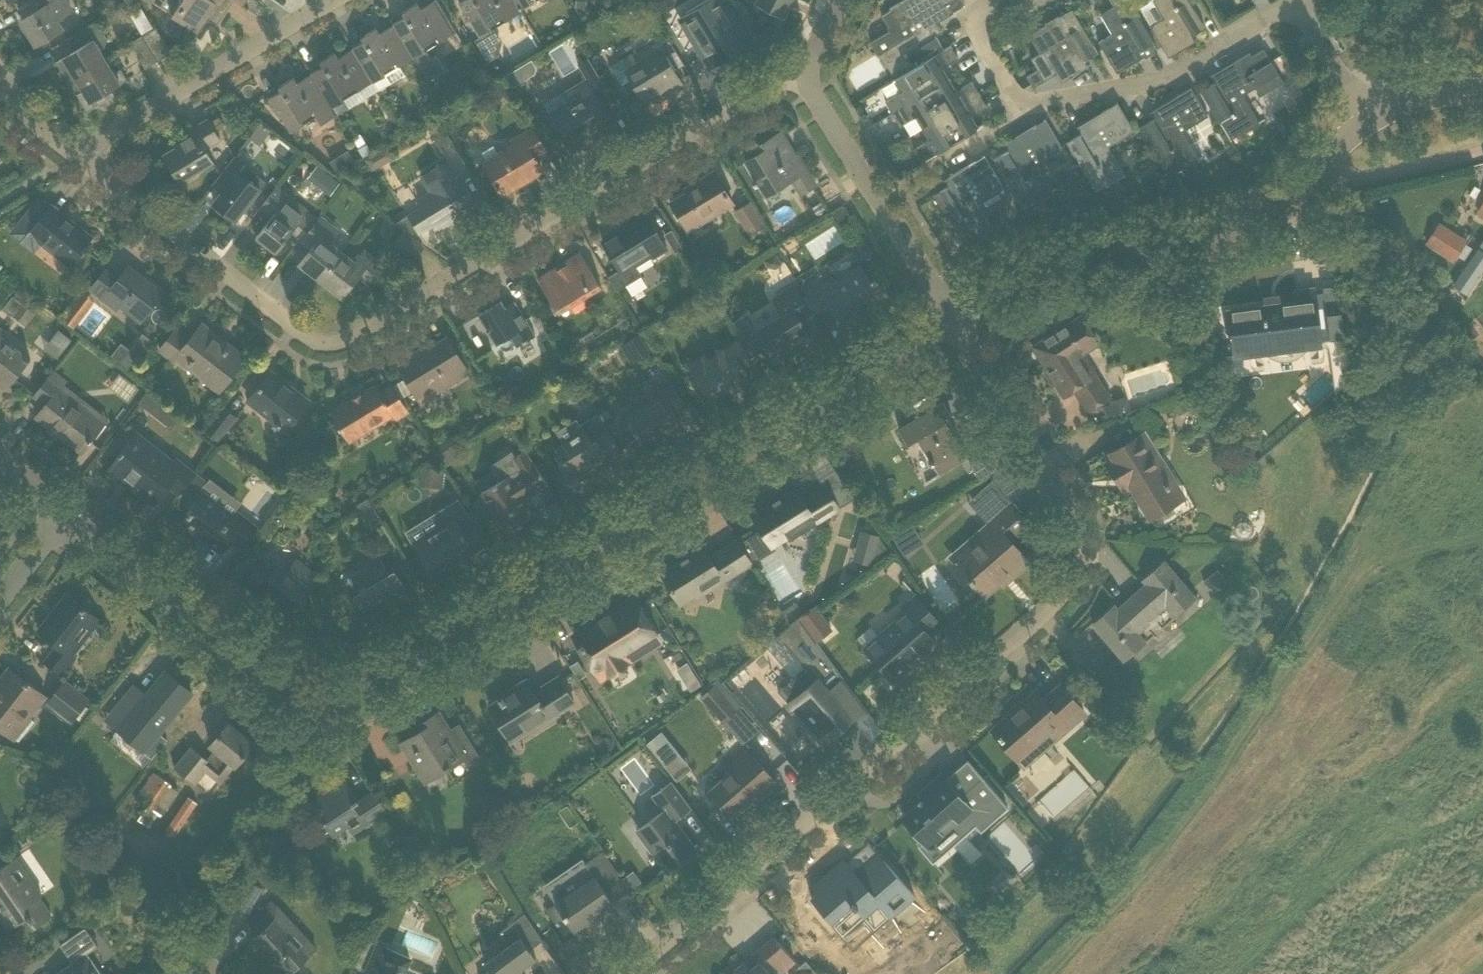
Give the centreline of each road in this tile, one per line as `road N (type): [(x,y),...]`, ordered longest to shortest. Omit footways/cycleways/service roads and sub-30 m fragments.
road 1 (residential): [(955,320),(346,706),(313,711),(291,702),(65,516)]
road 2 (residential): [(618,973),(1064,605),(1081,553),(1070,503),(955,320)]
road 3 (residential): [(74,156),(295,333),(343,345),(801,74)]
road 4 (residential): [(955,320),(1072,253),(1225,243),(1266,225),(1372,119)]
road 5 (residential): [(1296,0),(1164,80),(1020,104),(984,42),(982,20),(999,0)]
road 6 (residential): [(74,156),(331,0)]
road 7 (residential): [(955,320),(801,74)]
road 8 (track): [(1482,669),(1348,518)]

